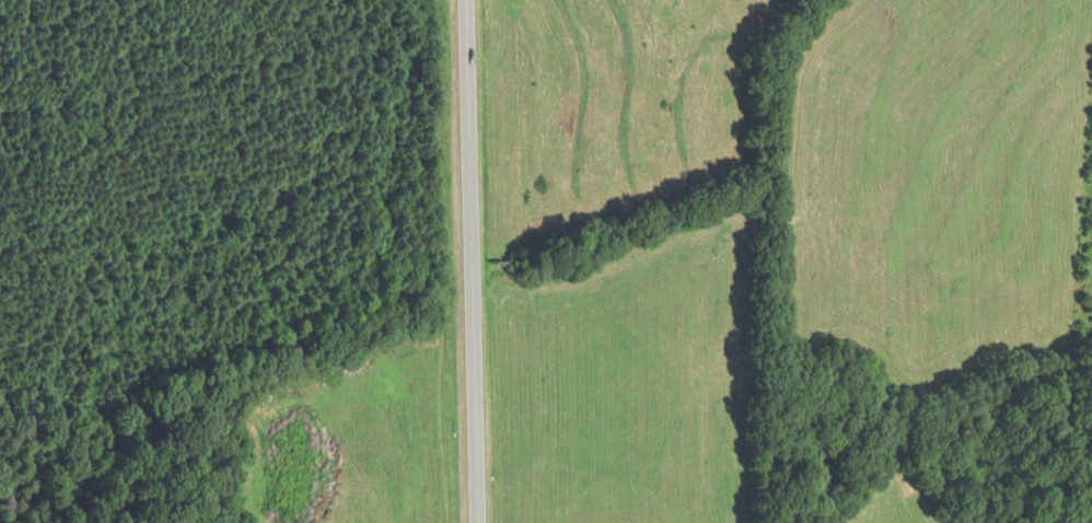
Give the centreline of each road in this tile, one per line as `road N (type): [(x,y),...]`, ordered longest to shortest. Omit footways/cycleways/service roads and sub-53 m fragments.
road 1 (primary): [(479,522),(468,0)]

